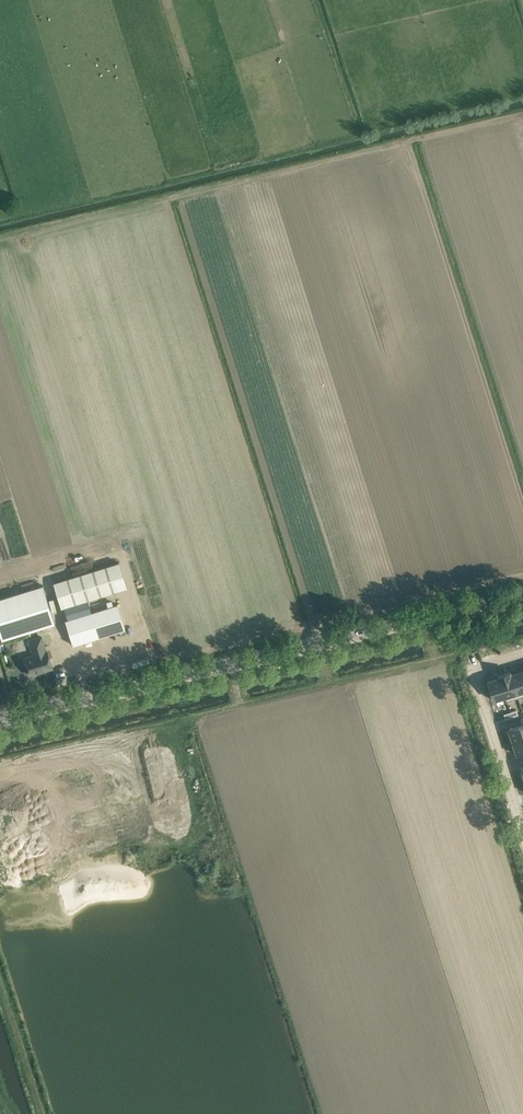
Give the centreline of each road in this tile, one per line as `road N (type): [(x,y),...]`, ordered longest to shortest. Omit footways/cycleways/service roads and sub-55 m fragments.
road 1 (tertiary): [(0,716),(522,595)]
road 2 (residential): [(522,656),(473,672),(522,825)]

